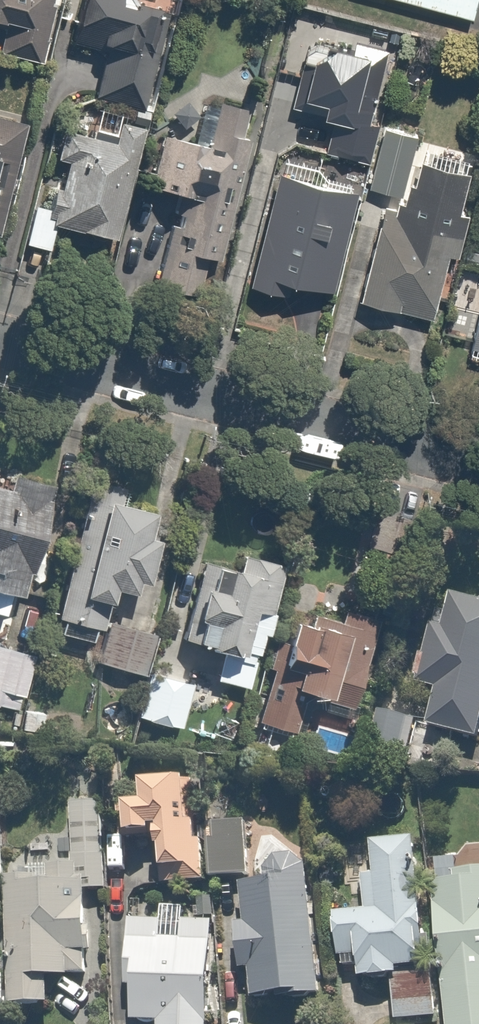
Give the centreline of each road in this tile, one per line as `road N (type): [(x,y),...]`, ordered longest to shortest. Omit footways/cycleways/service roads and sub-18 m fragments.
road 1 (residential): [(478,463),(0,341)]

